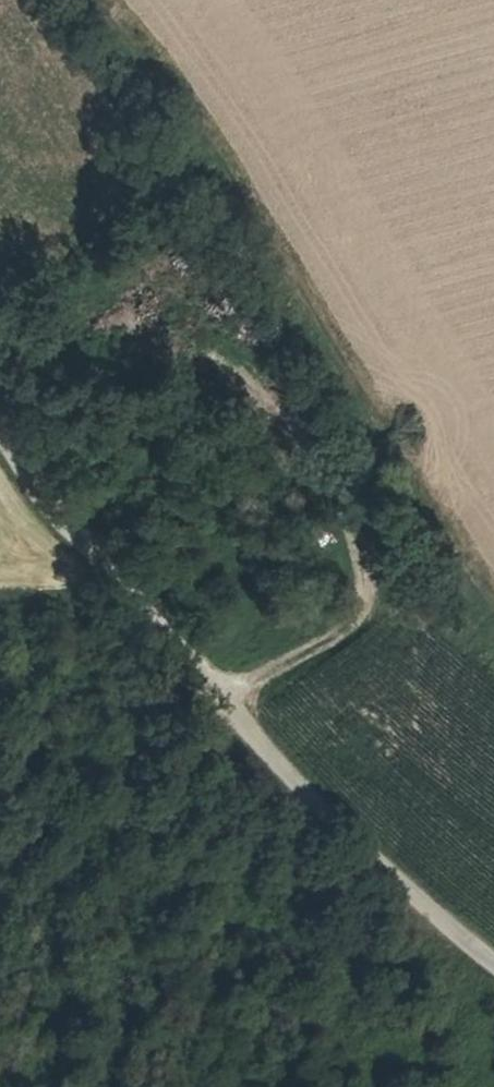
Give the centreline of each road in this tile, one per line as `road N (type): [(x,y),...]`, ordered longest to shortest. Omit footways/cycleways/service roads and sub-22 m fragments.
road 1 (track): [(86,0),(128,44),(228,190),(493,606)]
road 2 (track): [(0,437),(119,591),(358,850),(493,967)]

